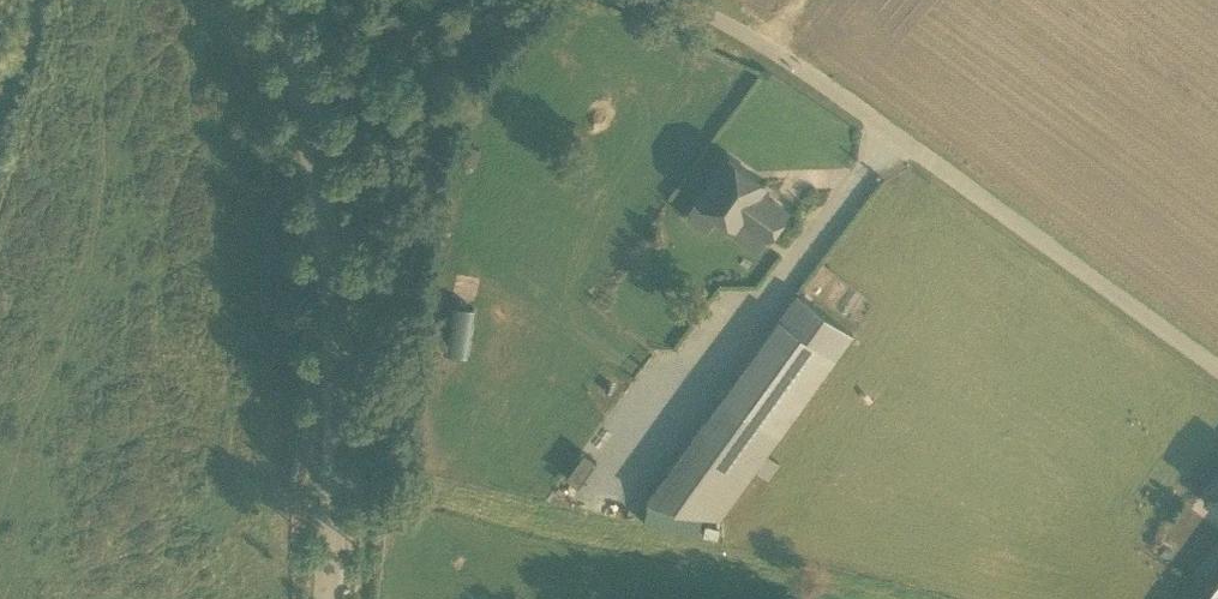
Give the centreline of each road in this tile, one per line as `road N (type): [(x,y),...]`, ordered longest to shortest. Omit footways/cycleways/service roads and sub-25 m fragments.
road 1 (unclassified): [(1217,370),(678,0)]
road 2 (unclassified): [(326,598),(321,177),(285,0)]

